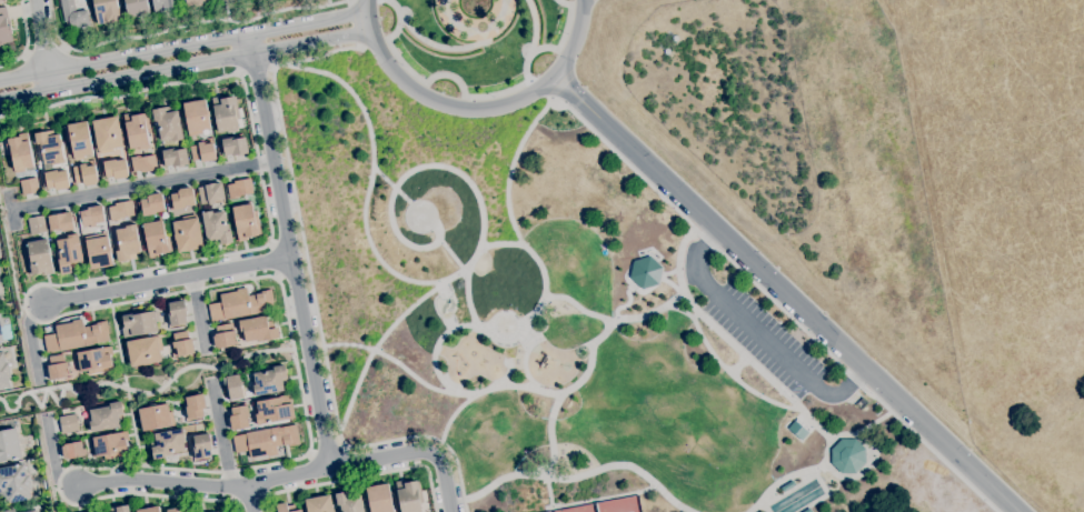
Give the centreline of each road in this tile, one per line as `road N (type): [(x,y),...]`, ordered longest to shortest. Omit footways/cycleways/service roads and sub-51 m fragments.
road 1 (tertiary): [(551,78),(1013,511)]
road 2 (residential): [(250,38),(329,469)]
road 3 (tertiary): [(0,102),(370,31)]
road 4 (tertiary): [(367,13),(0,84)]
road 5 (tertiary): [(366,0),(381,57),(402,82),(466,109),(521,99),(551,78),(576,40),(583,0)]
road 6 (residential): [(290,260),(40,304)]
road 7 (residential): [(434,454),(247,486)]
road 8 (residential): [(247,486),(131,480),(74,486)]

